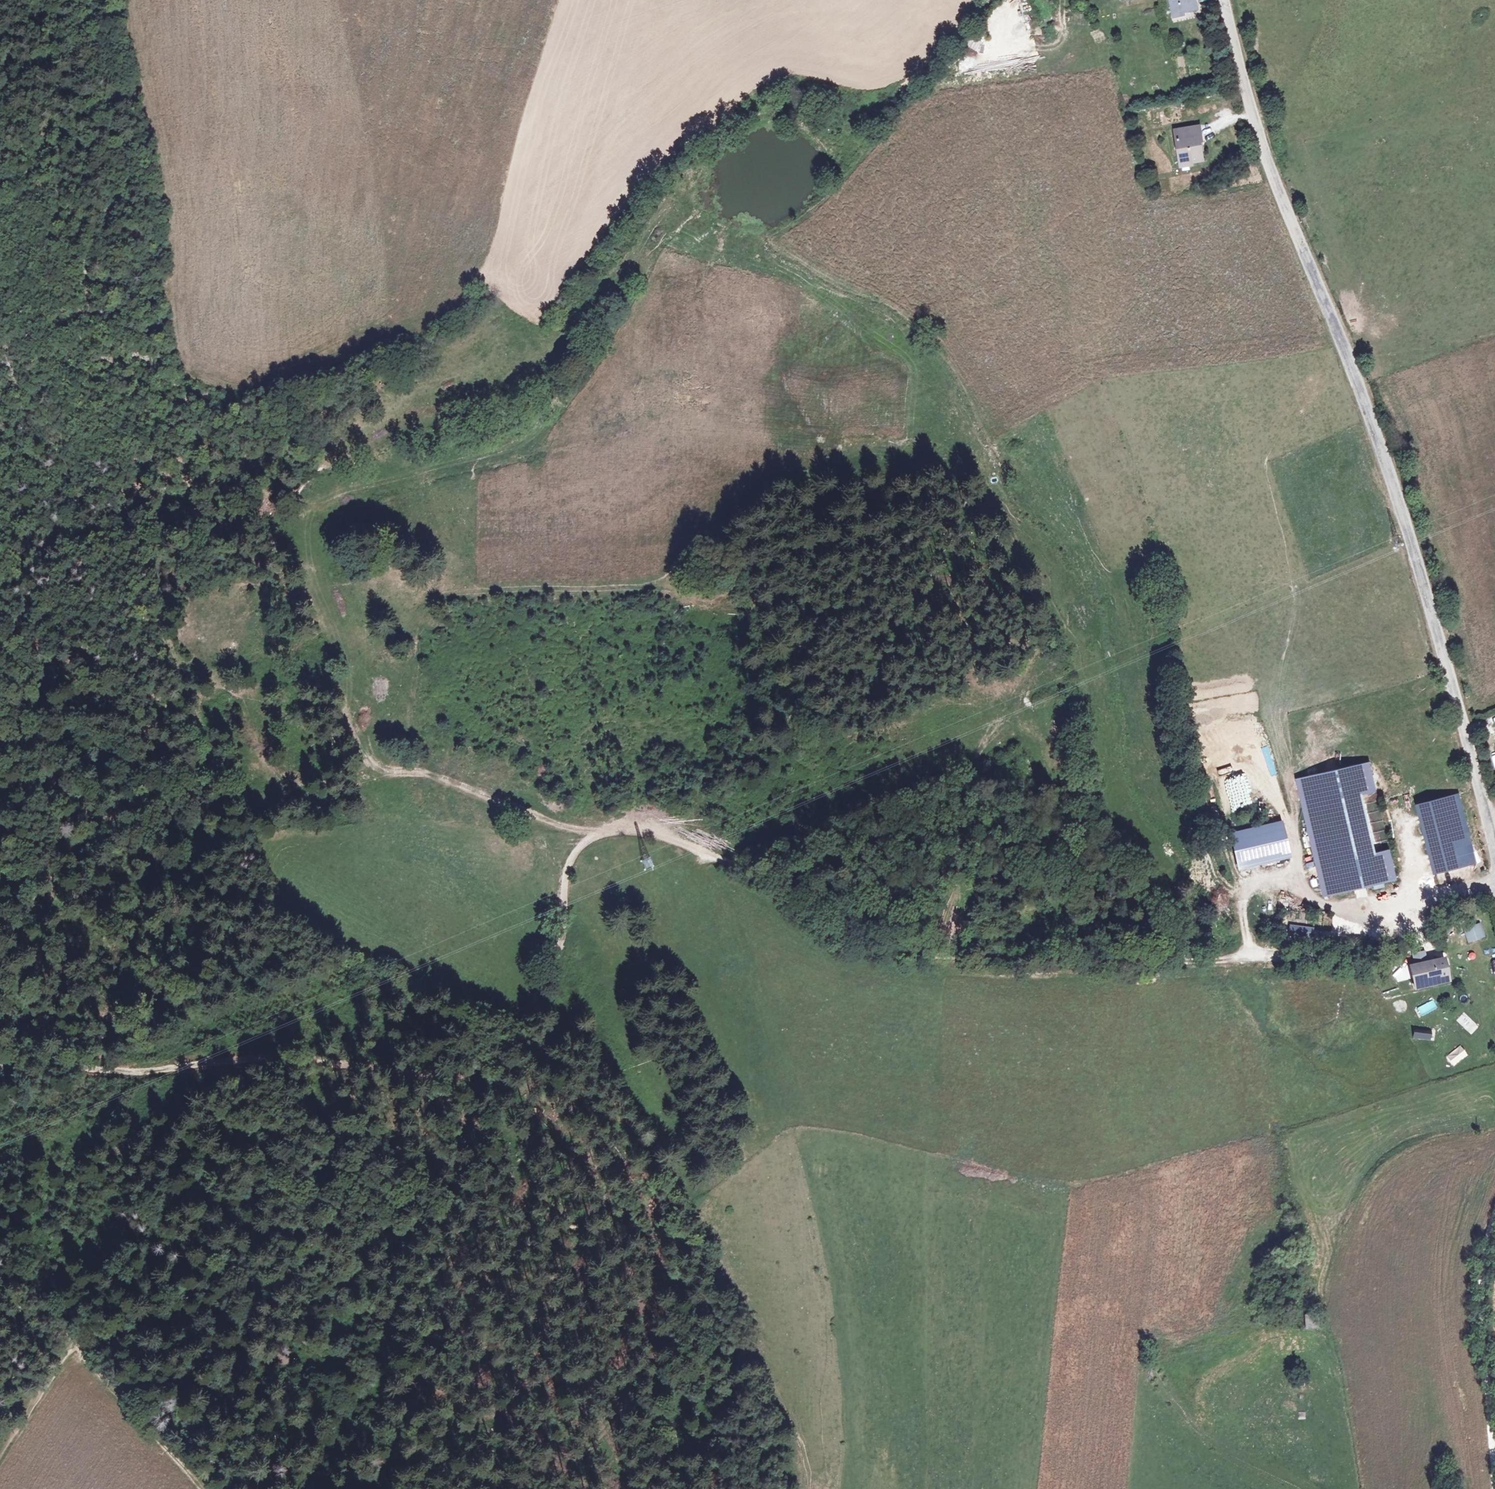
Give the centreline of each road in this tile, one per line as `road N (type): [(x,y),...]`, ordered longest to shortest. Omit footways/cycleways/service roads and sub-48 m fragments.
road 1 (track): [(1494,887),(1368,958),(937,957),(831,941),(730,865),(649,834),(615,833),(589,841),(571,860),(550,970),(512,1037),(468,1070),(247,1057),(150,1071),(75,1060),(0,1064)]
road 2 (unclassified): [(1494,850),(1404,520),(1263,148),(1223,0)]
road 3 (track): [(1494,1451),(1483,1277),(1494,1211)]

